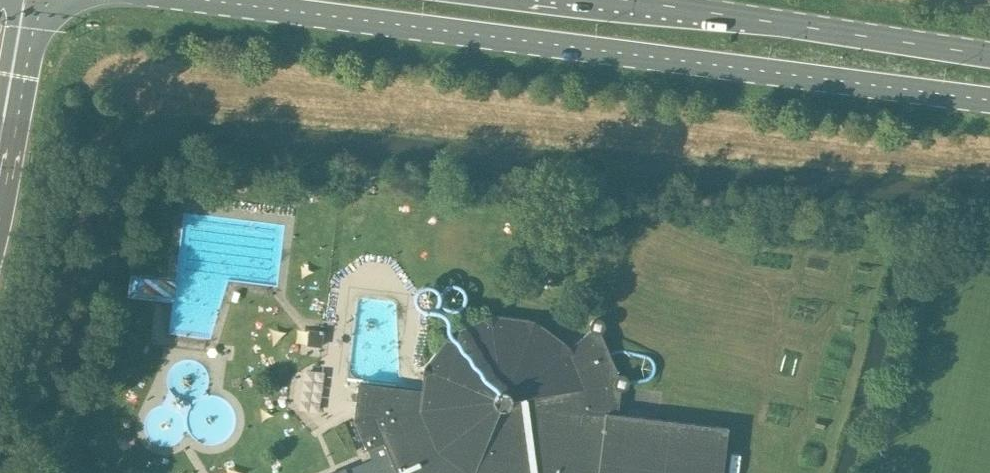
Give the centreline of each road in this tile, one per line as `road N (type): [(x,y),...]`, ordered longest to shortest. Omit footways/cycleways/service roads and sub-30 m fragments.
road 1 (secondary): [(206,0),(989,102)]
road 2 (secondary): [(989,56),(589,0)]
road 3 (motorway): [(0,177),(33,0)]

